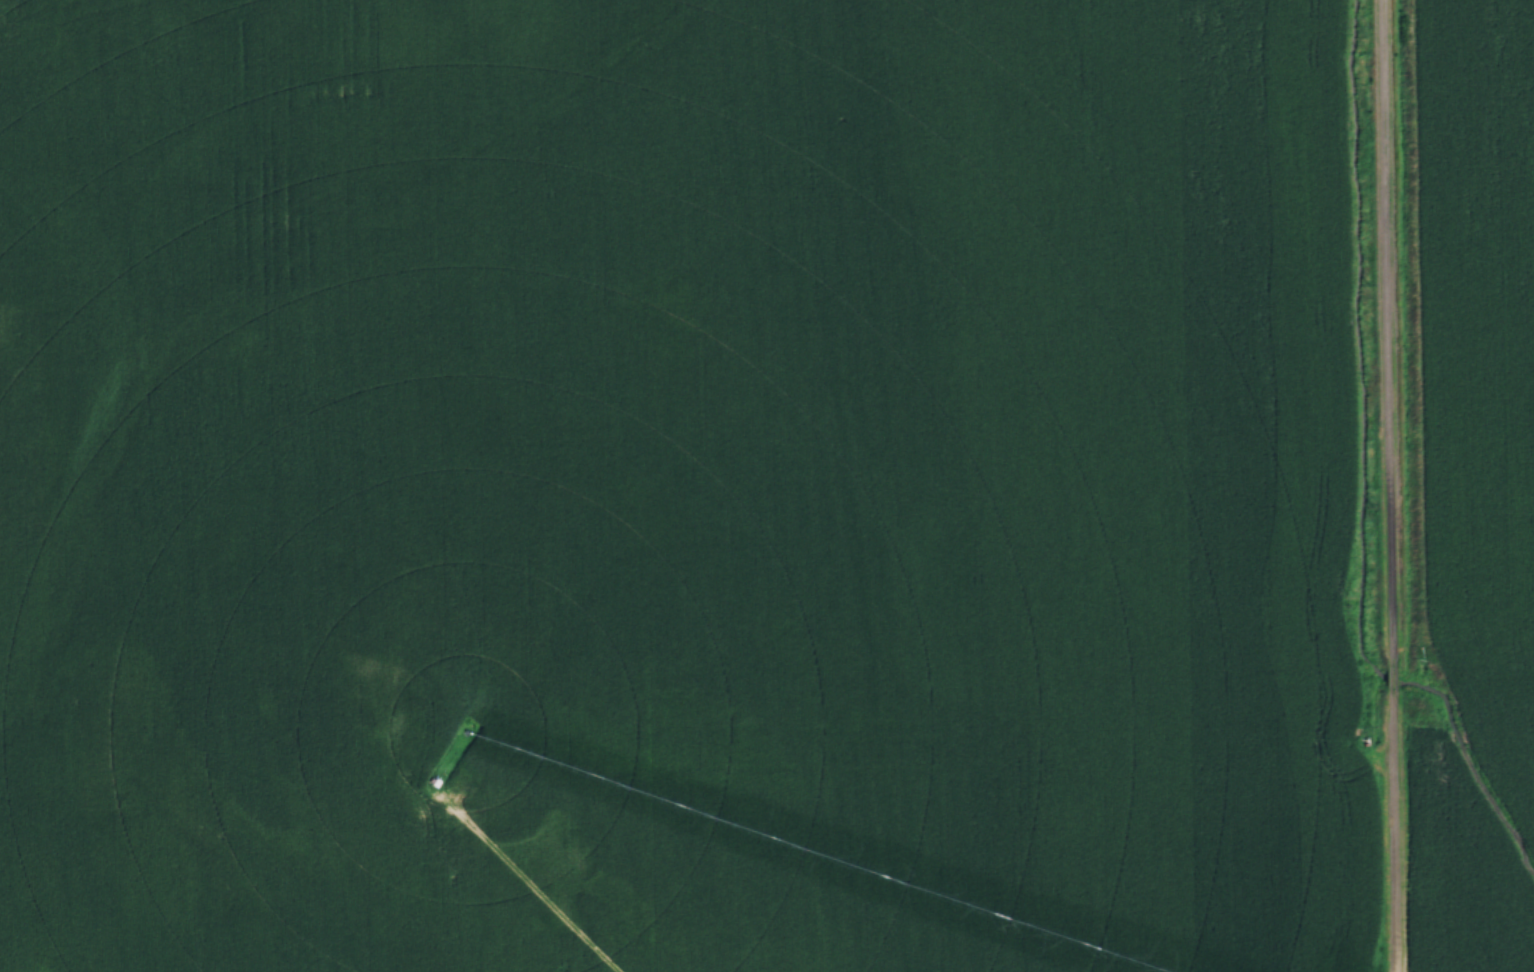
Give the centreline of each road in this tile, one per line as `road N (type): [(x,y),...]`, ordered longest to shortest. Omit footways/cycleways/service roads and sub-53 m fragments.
road 1 (residential): [(1391,669),(1383,0)]
road 2 (residential): [(1398,971),(1391,687)]

